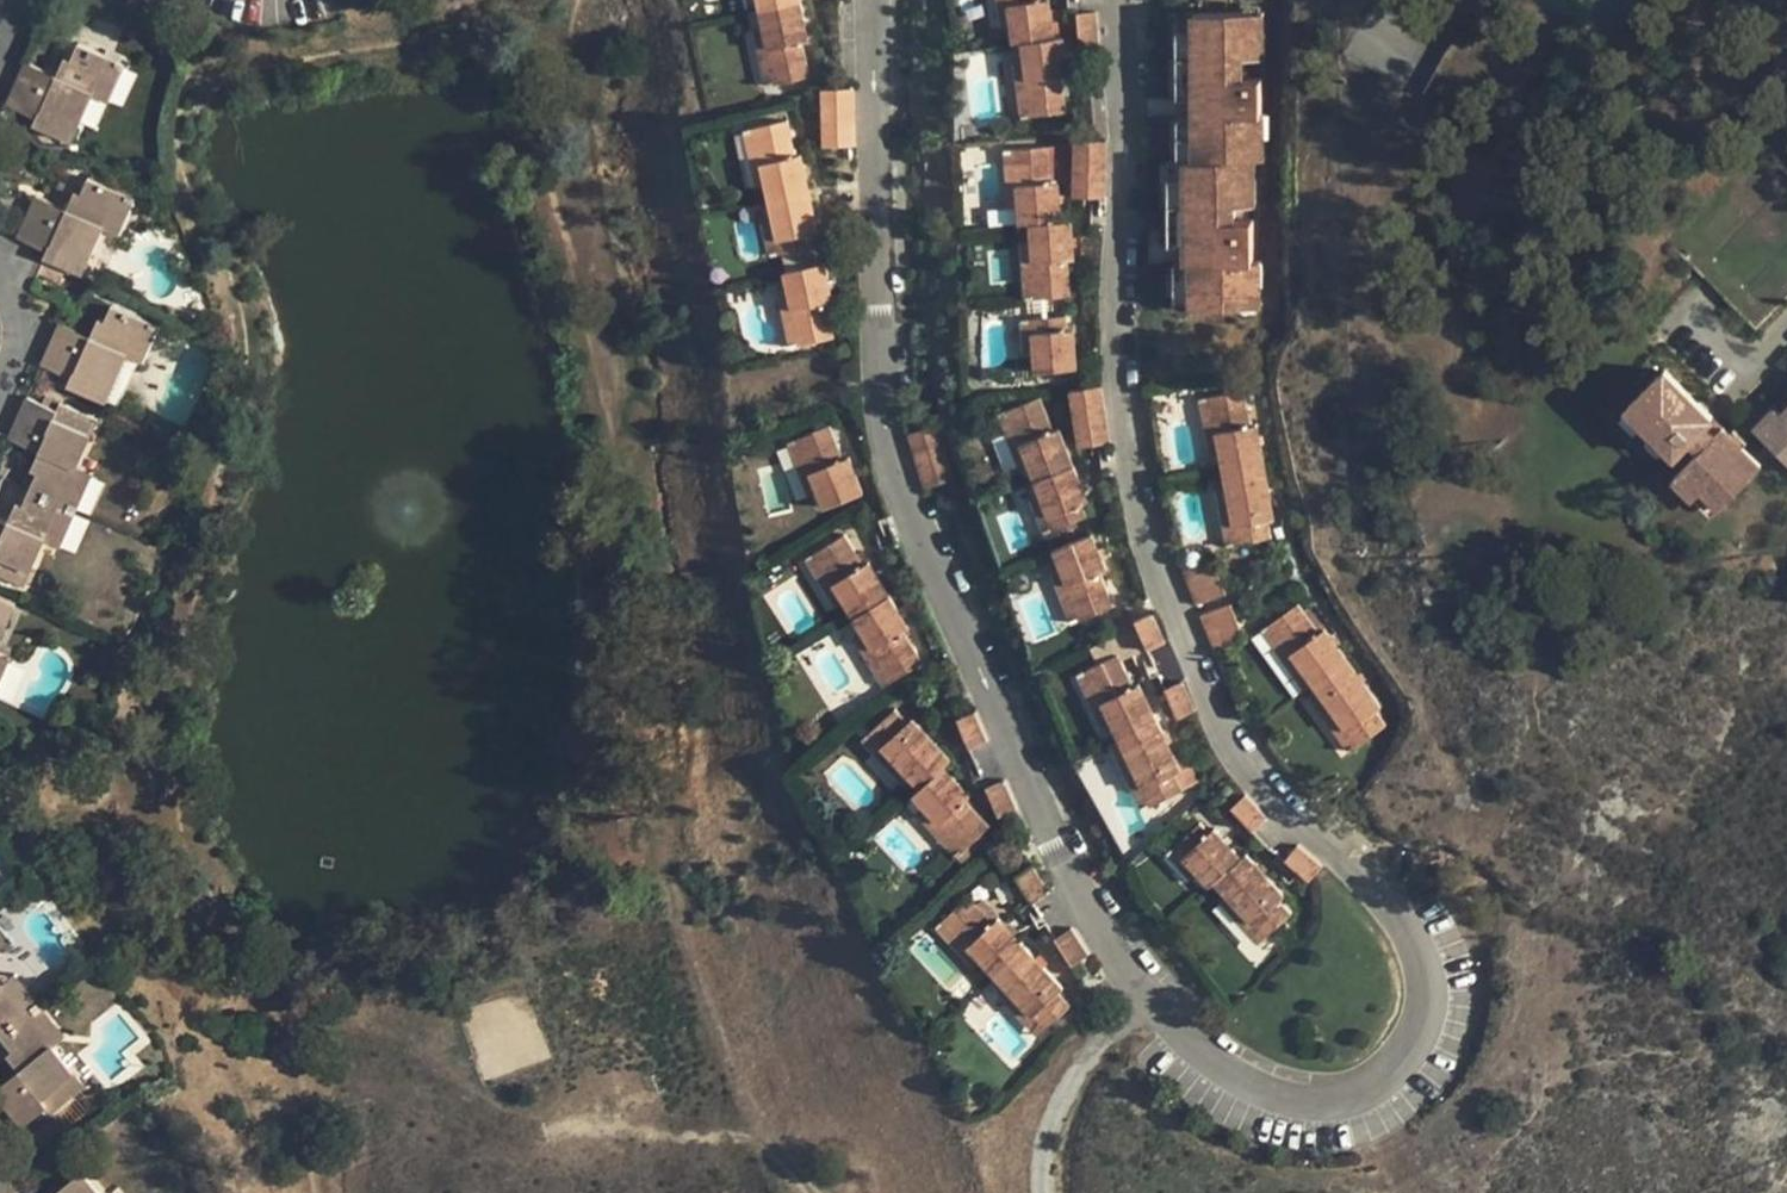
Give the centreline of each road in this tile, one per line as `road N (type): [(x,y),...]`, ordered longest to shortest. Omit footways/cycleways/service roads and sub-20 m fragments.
road 1 (residential): [(1131,0),(1140,201),(1136,341),(1151,521),(1215,702),(1308,822),(1395,901),(1428,958),(1433,1029),(1400,1084),(1325,1105),(1227,1072),(1118,960),(909,502),(887,418),(884,0)]
road 2 (track): [(1043,1192),(1069,1093),(1154,1003)]
road 3 (residential): [(0,401),(22,351),(0,249)]
road 4 (track): [(317,1192),(302,1098),(341,1071)]

